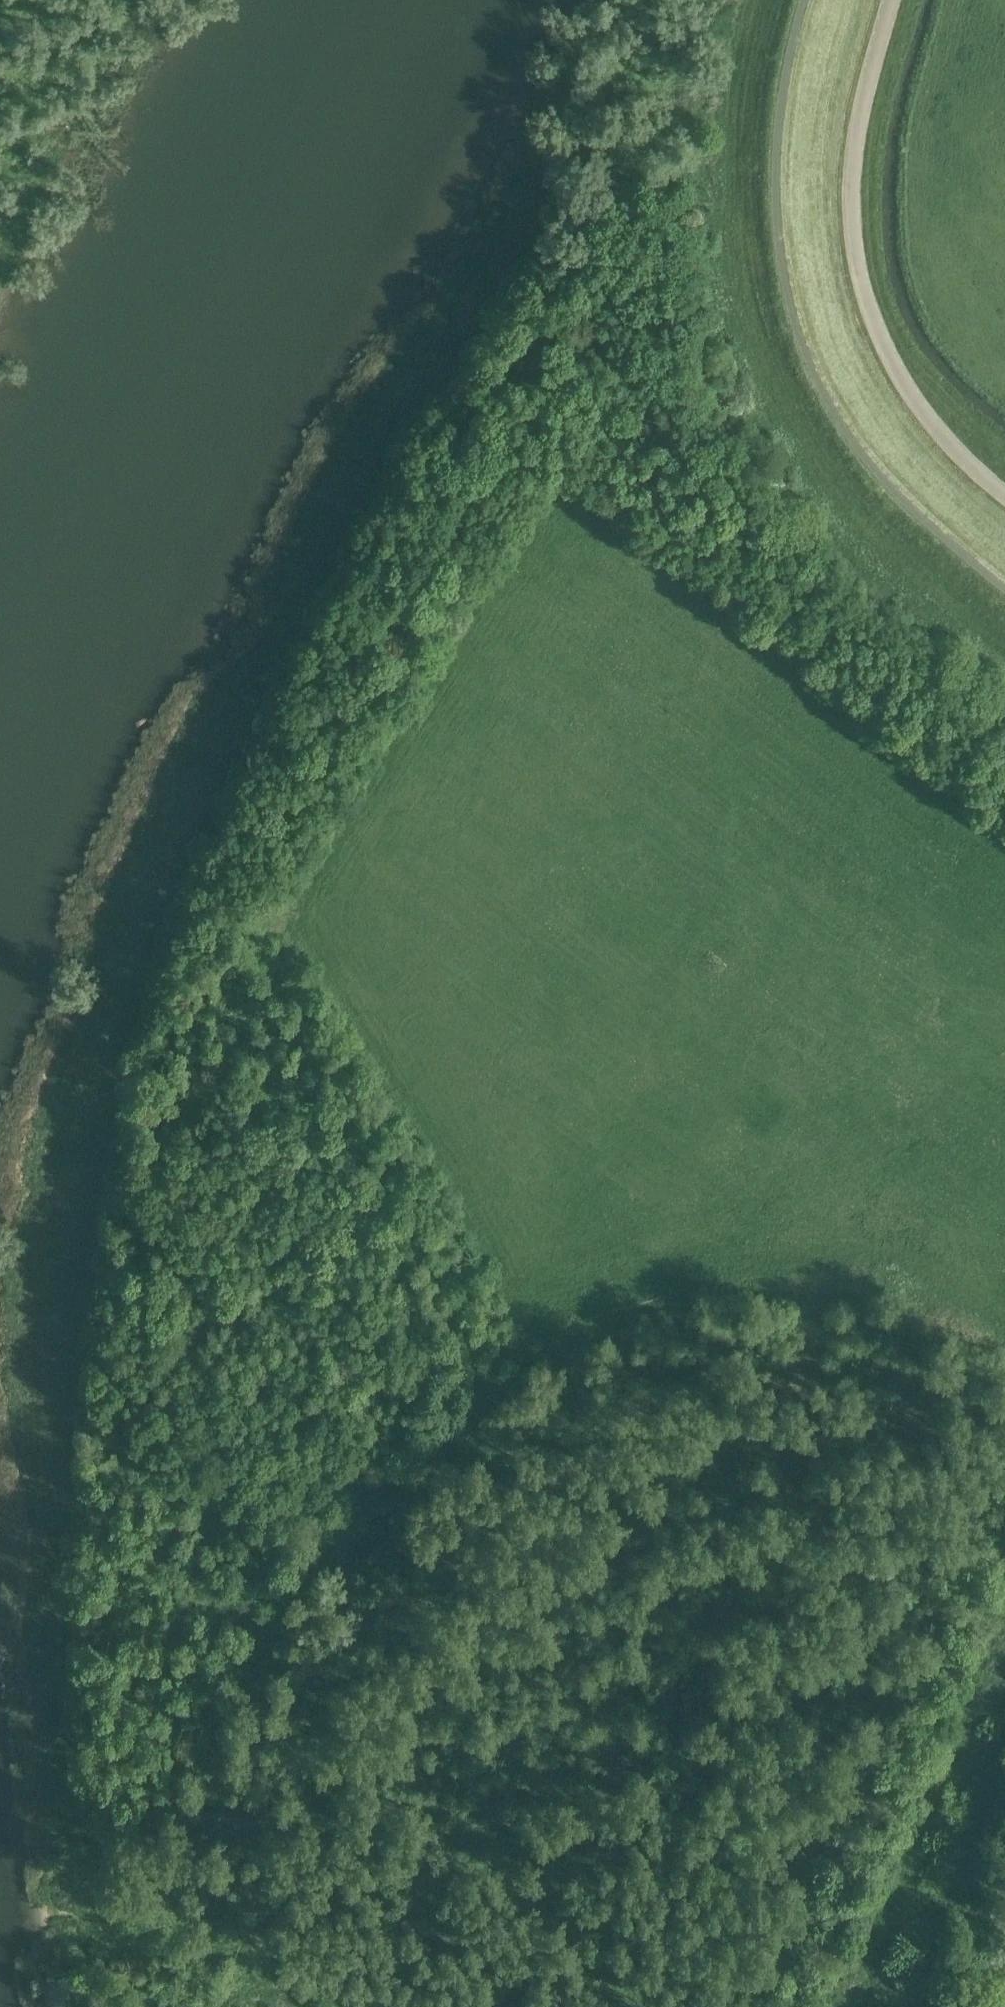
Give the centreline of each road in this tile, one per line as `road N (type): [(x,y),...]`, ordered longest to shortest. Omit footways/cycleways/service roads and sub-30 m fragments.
road 1 (unclassified): [(1004,497),(972,472),(902,383),(866,305),(852,157),(889,0)]
road 2 (track): [(827,2006),(1004,1605)]

